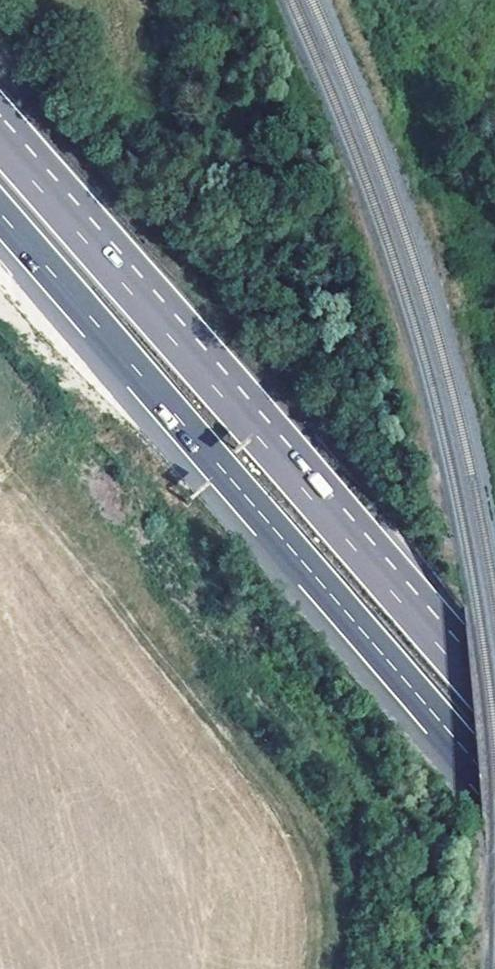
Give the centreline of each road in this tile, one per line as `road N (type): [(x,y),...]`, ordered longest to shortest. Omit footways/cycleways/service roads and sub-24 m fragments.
road 1 (motorway): [(0,215),(494,790)]
road 2 (motorway): [(494,706),(0,137)]

